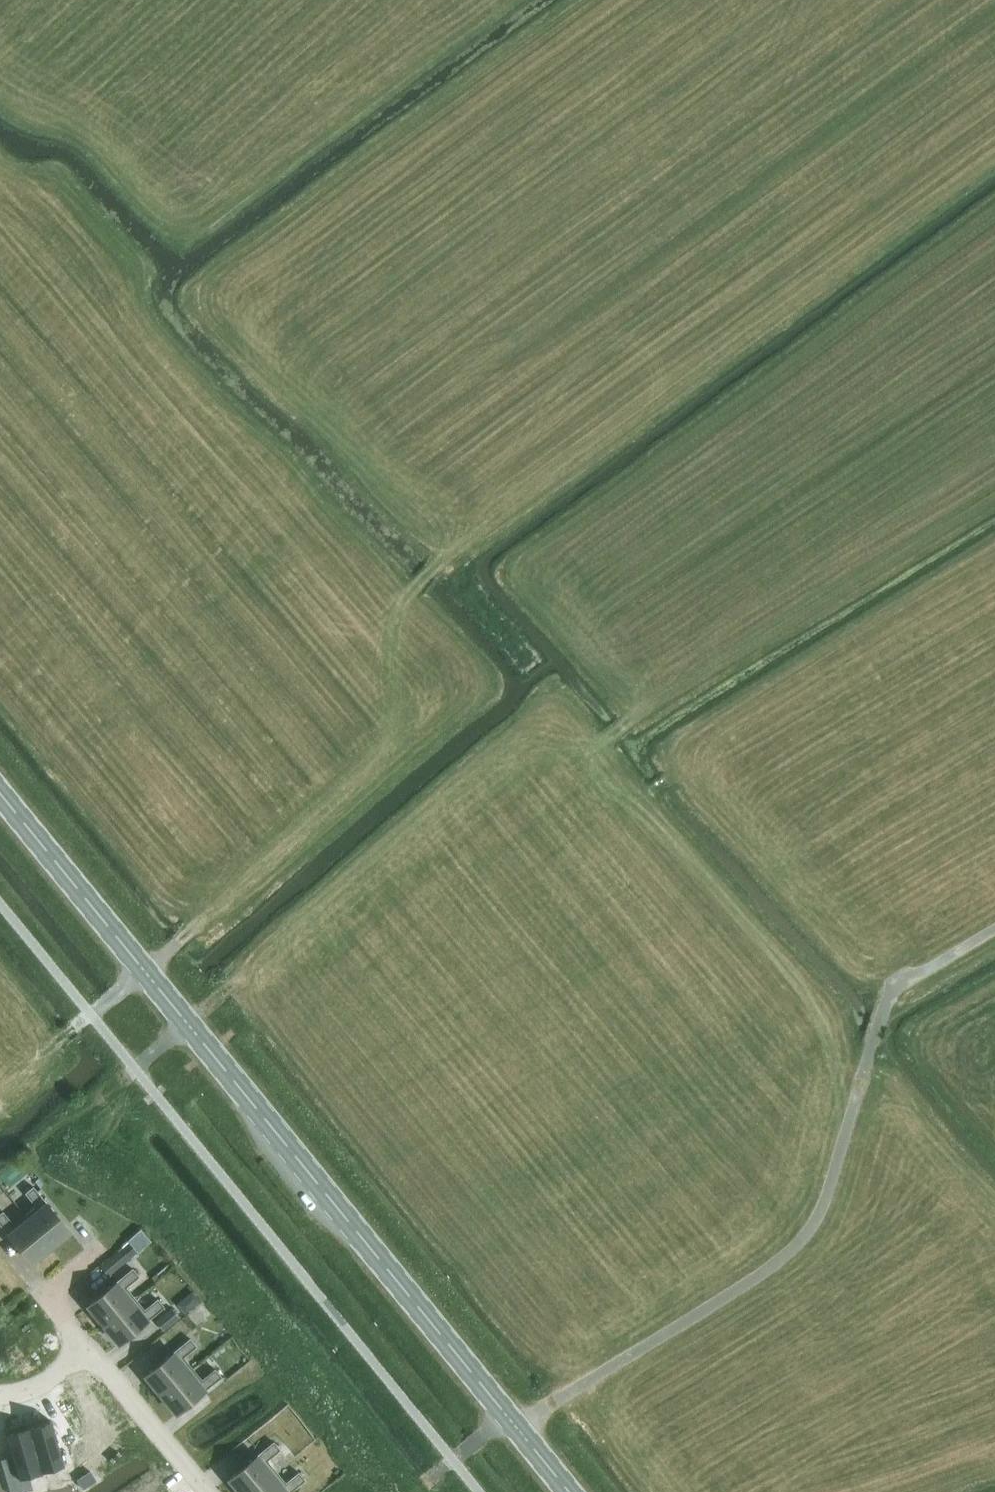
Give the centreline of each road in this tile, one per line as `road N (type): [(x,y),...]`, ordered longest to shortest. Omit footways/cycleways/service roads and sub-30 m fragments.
road 1 (primary): [(570,1491),(0,796)]
road 2 (residential): [(89,1351),(202,1491)]
road 3 (residential): [(96,1260),(50,1298),(89,1351)]

